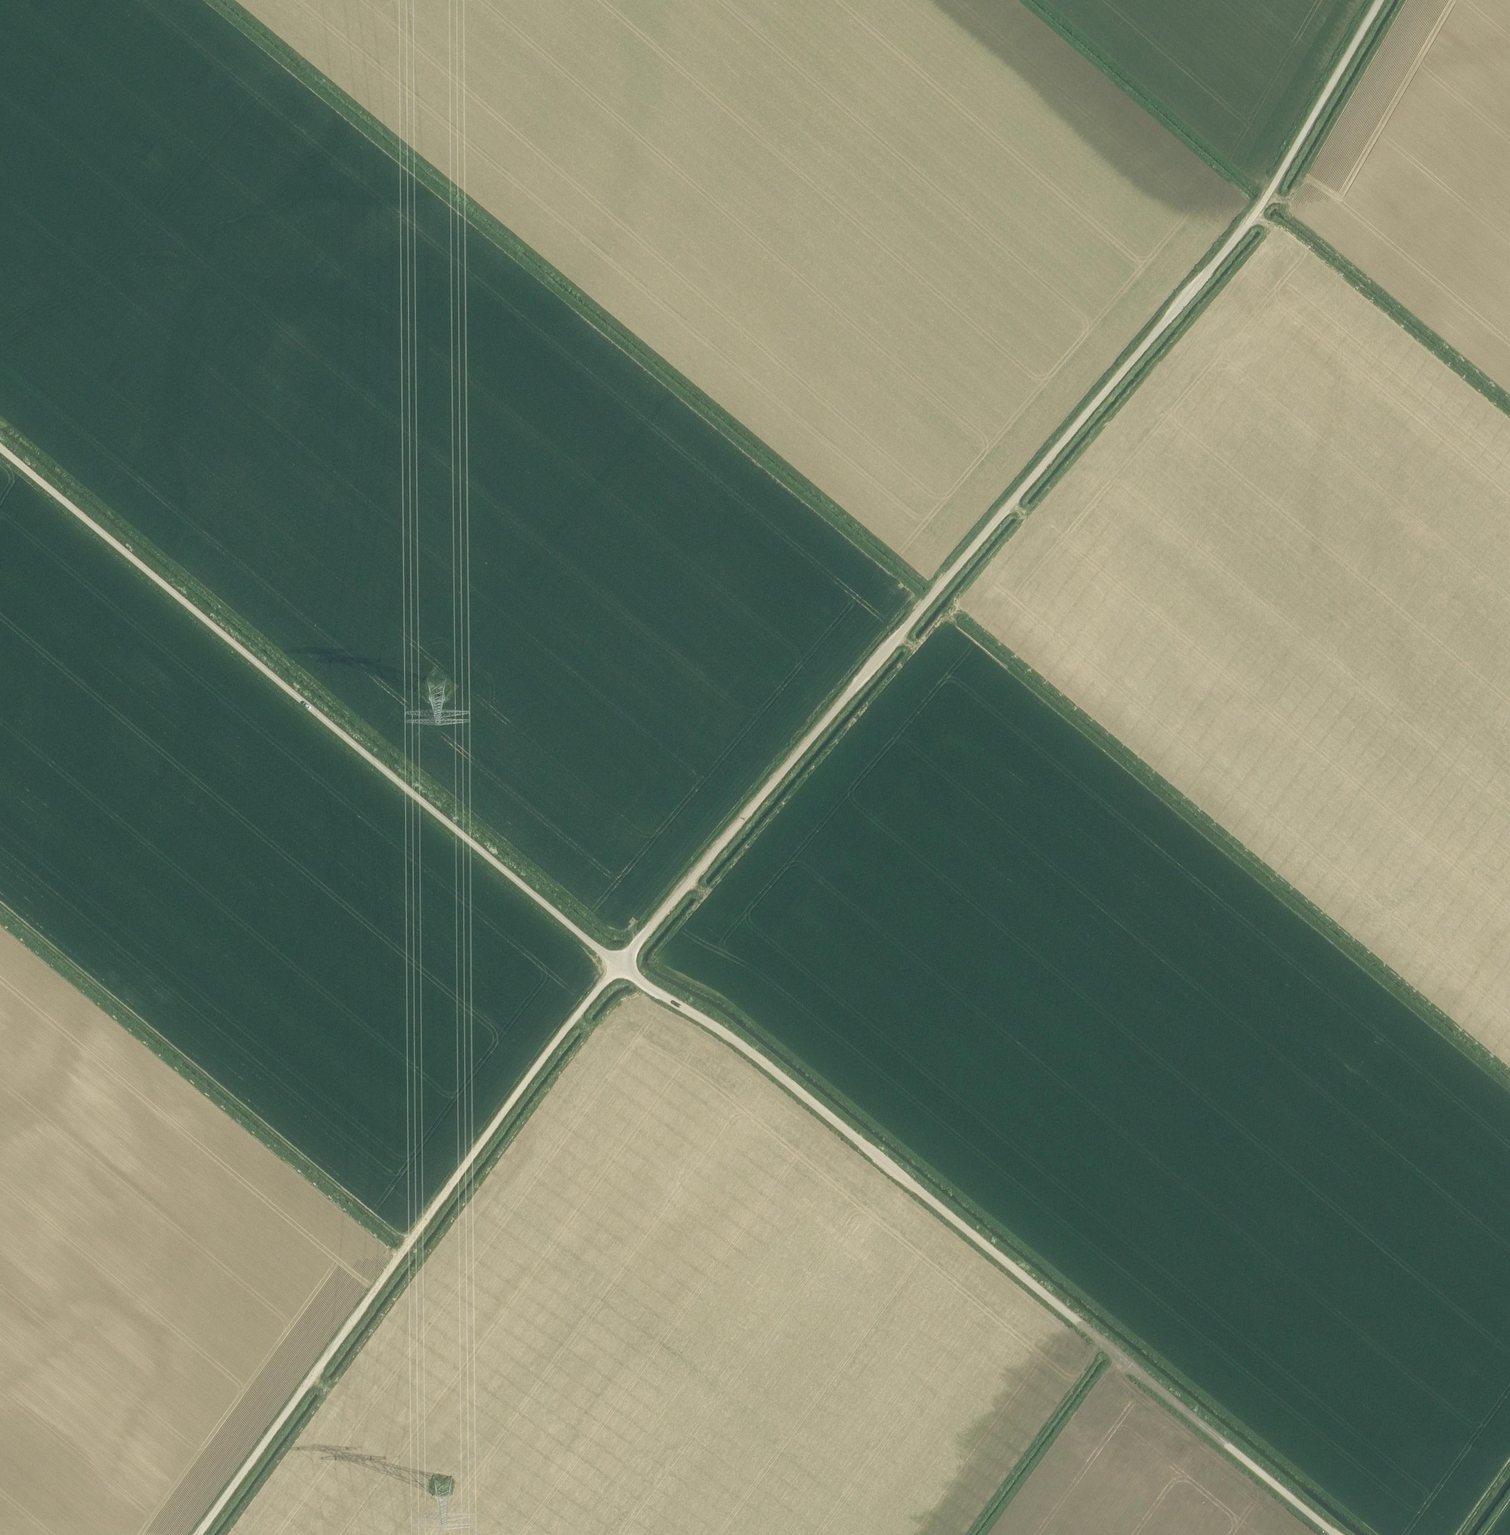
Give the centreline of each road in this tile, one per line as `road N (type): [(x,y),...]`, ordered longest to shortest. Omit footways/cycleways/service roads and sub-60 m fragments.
road 1 (unclassified): [(1333,1534),(716,1030),(619,965),(1240,233),(1294,162),(1383,0)]
road 2 (track): [(201,1534),(619,965)]

